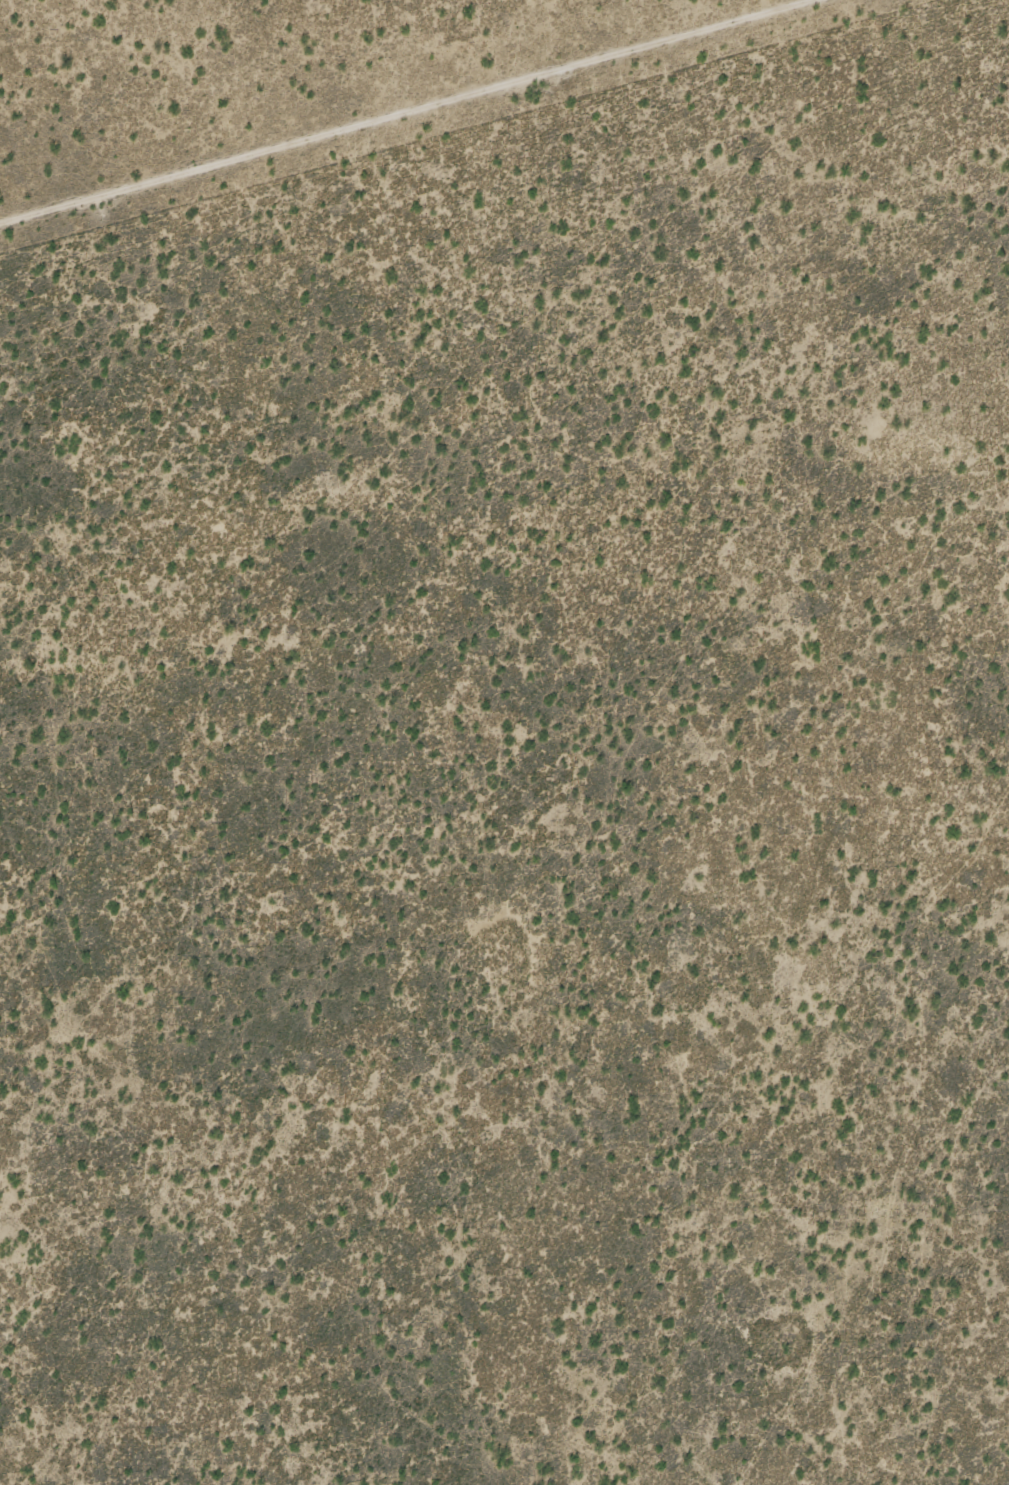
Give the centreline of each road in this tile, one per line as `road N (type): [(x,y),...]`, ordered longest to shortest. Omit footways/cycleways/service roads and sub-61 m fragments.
road 1 (track): [(882,0),(0,233)]

